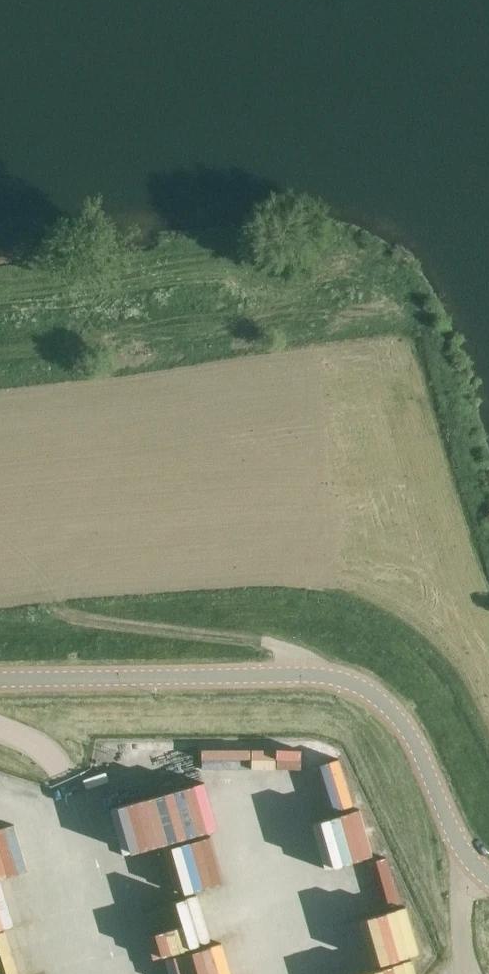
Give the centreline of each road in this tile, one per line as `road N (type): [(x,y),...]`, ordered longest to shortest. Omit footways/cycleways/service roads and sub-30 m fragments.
road 1 (residential): [(488,878),(458,845),(416,743),(378,697),(345,680),(0,679)]

